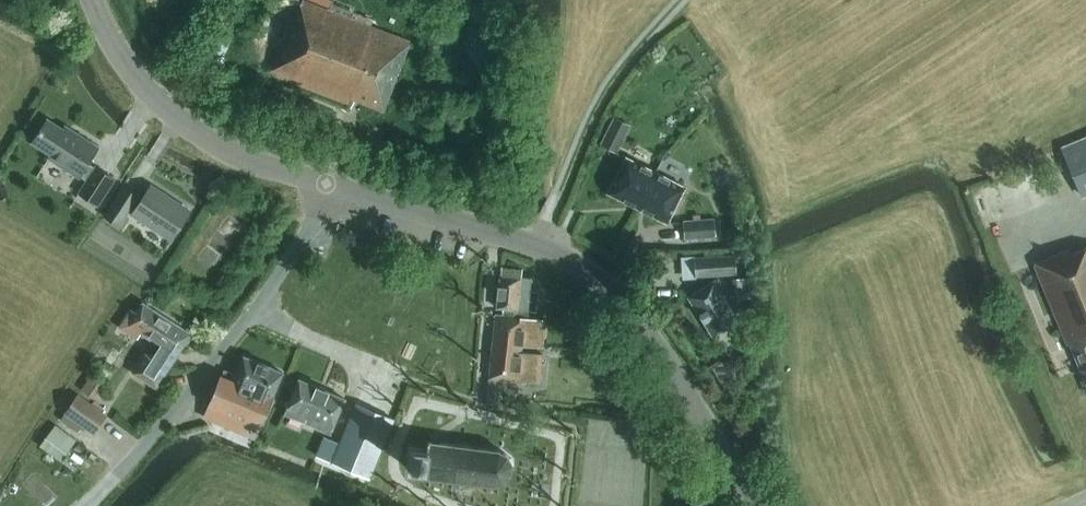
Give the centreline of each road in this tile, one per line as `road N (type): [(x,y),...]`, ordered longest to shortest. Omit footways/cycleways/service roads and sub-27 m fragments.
road 1 (tertiary): [(761,505),(643,326),(595,277),(536,245),(331,186)]
road 2 (unclassified): [(331,186),(311,232),(255,310),(116,480)]
road 3 (tertiary): [(331,186),(240,157),(184,124),(118,52),(93,0)]
road 4 (track): [(536,245),(597,107),(682,0)]

